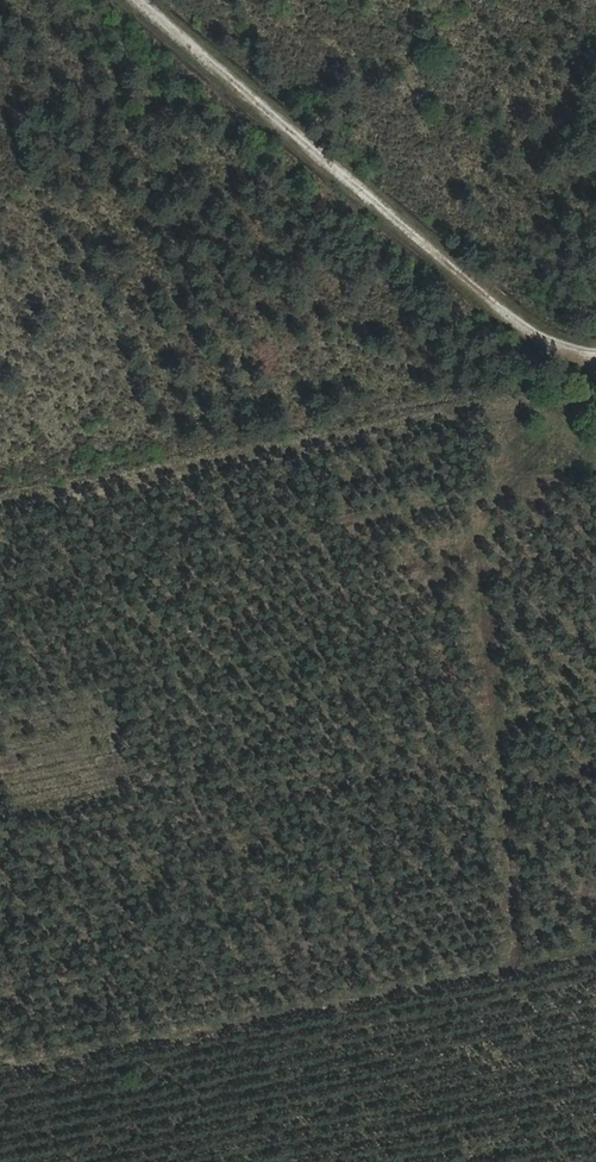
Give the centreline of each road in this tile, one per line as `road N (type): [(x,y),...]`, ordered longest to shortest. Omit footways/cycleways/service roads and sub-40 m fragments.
road 1 (track): [(595,364),(556,353),(137,0)]

